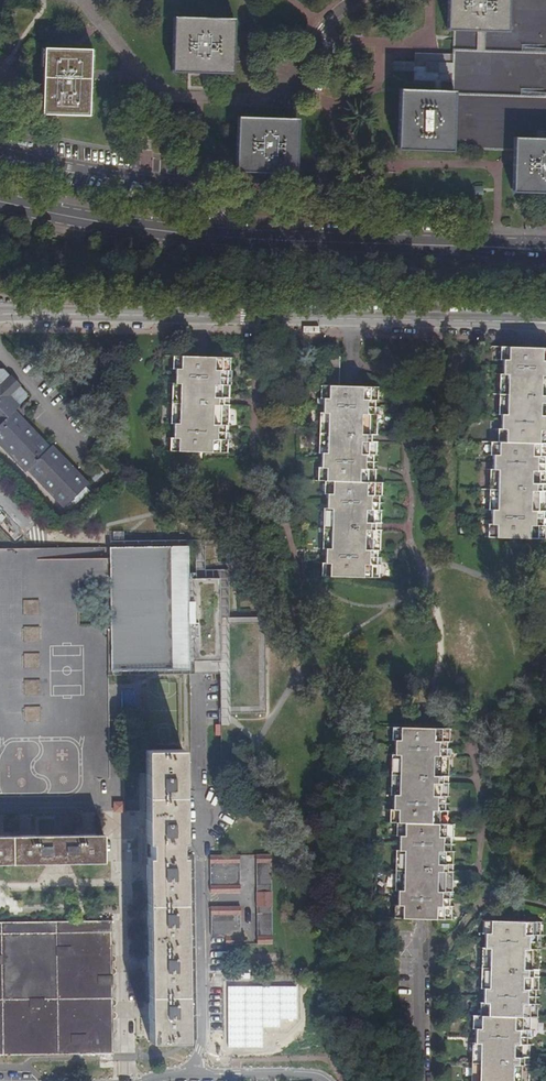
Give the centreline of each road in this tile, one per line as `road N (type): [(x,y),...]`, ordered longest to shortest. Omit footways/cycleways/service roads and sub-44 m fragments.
road 1 (residential): [(545,324),(0,313)]
road 2 (residential): [(195,682),(202,1042),(190,1075)]
road 3 (secondary): [(498,249),(237,238)]
road 4 (residential): [(0,151),(180,186),(237,238)]
road 5 (secondary): [(237,238),(0,201)]
road 6 (residential): [(421,1080),(420,927)]
road 7 (residential): [(190,1075),(323,1080)]

